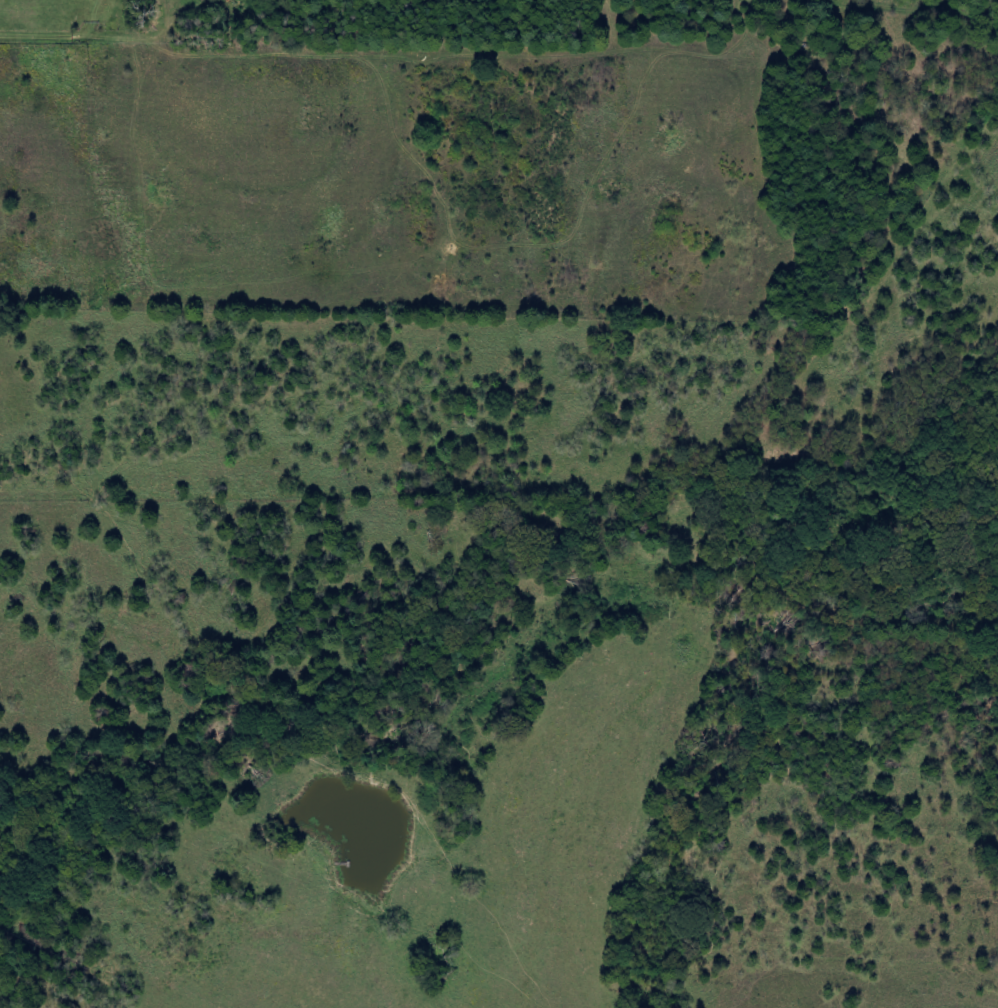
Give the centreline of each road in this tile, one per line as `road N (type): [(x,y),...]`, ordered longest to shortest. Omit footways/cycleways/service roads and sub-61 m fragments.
road 1 (residential): [(0,39),(109,37),(150,0)]

